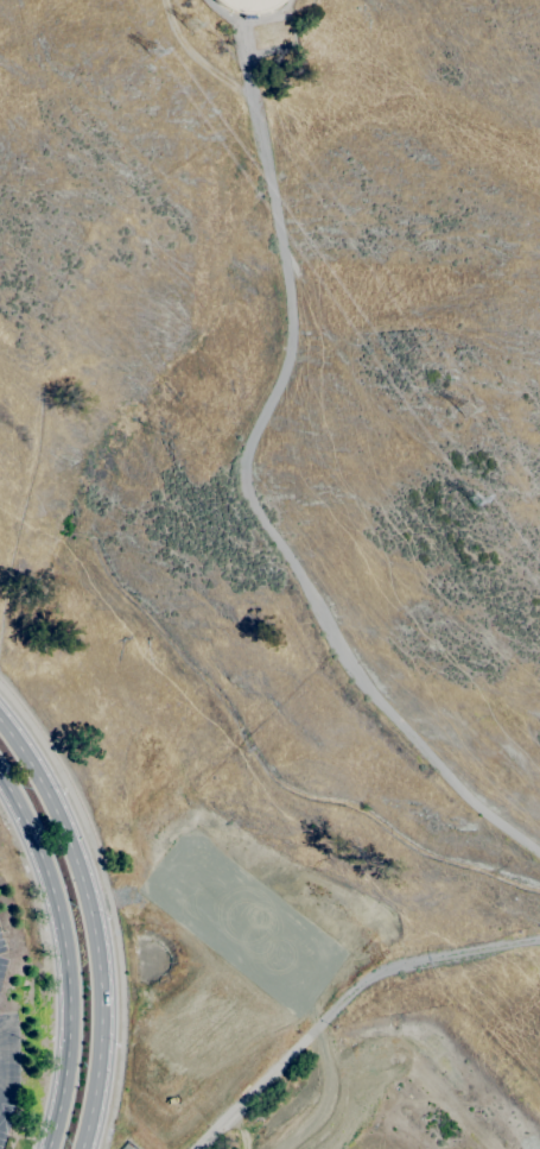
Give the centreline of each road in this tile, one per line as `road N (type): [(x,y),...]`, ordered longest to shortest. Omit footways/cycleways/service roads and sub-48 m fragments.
road 1 (track): [(539,853),(481,810),(350,668),(244,486),(243,462),(291,351),(293,311),(241,25)]
road 2 (secondary): [(79,1148),(99,1060),(91,924),(74,854),(44,788),(0,723)]
road 3 (track): [(281,1148),(326,1107),(318,1024),(358,986),(381,970),(539,941)]
road 4 (secondary): [(0,781),(26,817),(59,914),(69,979),(69,1046),(49,1148)]
road 5 (track): [(318,1024),(197,1148)]

